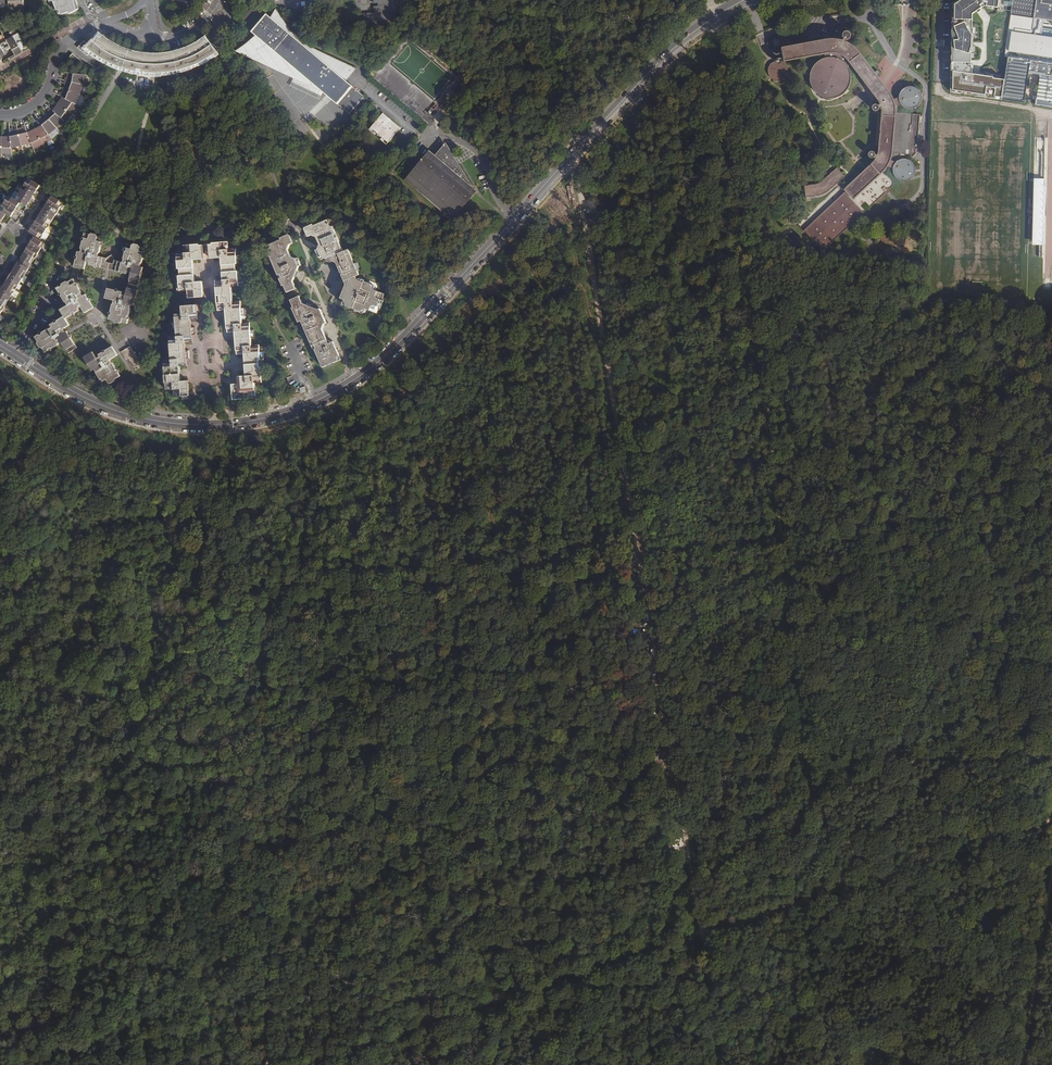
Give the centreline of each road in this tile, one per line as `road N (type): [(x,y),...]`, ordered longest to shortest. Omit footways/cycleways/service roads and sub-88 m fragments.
road 1 (tertiary): [(0,345),(97,403),(151,420),(227,424),(316,402),(392,350),(665,55),(728,9)]
road 2 (track): [(286,1064),(1051,823)]
road 3 (track): [(629,546),(727,1064)]
road 4 (track): [(262,601),(629,546)]
road 5 (track): [(0,429),(124,567),(152,581),(262,601)]
road 6 (track): [(1024,1064),(1051,867)]
road 7 (residential): [(110,22),(63,45),(37,102),(0,115)]

